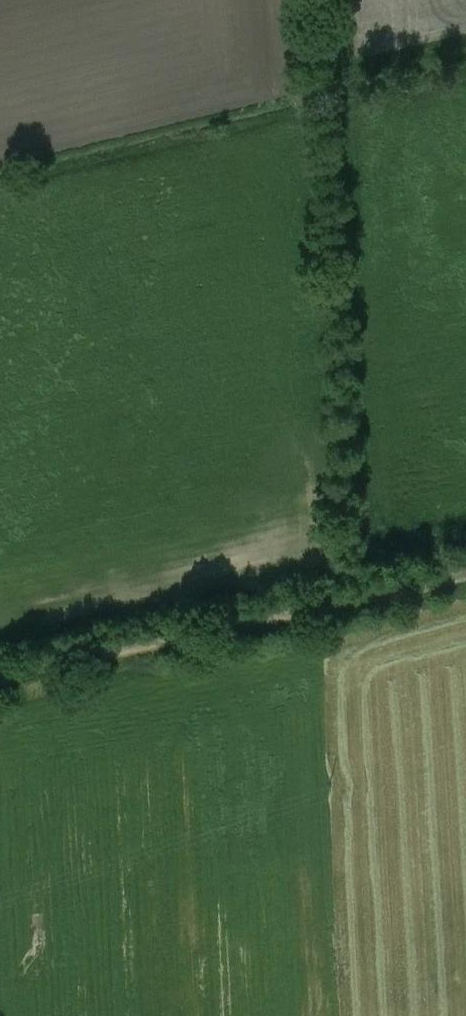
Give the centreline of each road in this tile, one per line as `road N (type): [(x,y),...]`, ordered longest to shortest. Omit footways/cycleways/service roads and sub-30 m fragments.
road 1 (track): [(465,574),(0,680)]

